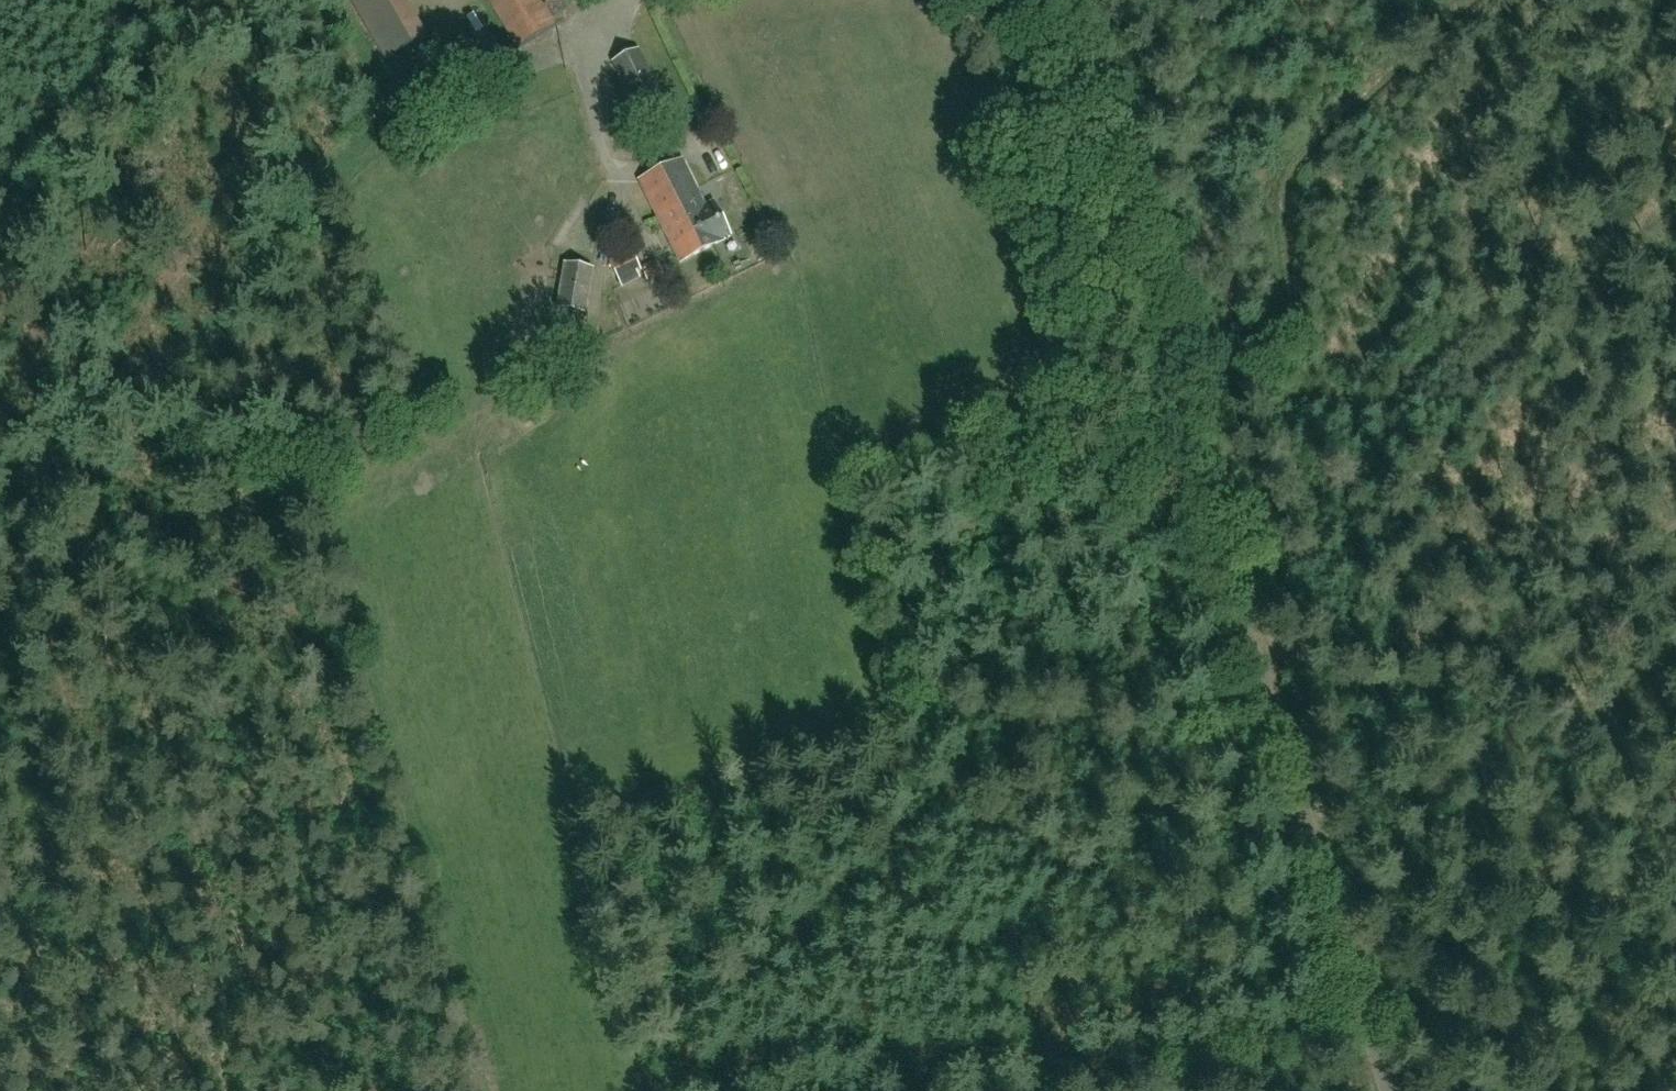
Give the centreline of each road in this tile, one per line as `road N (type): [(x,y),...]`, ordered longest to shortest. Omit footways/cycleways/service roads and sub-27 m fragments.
road 1 (unclassified): [(1389,1090),(1042,0)]

